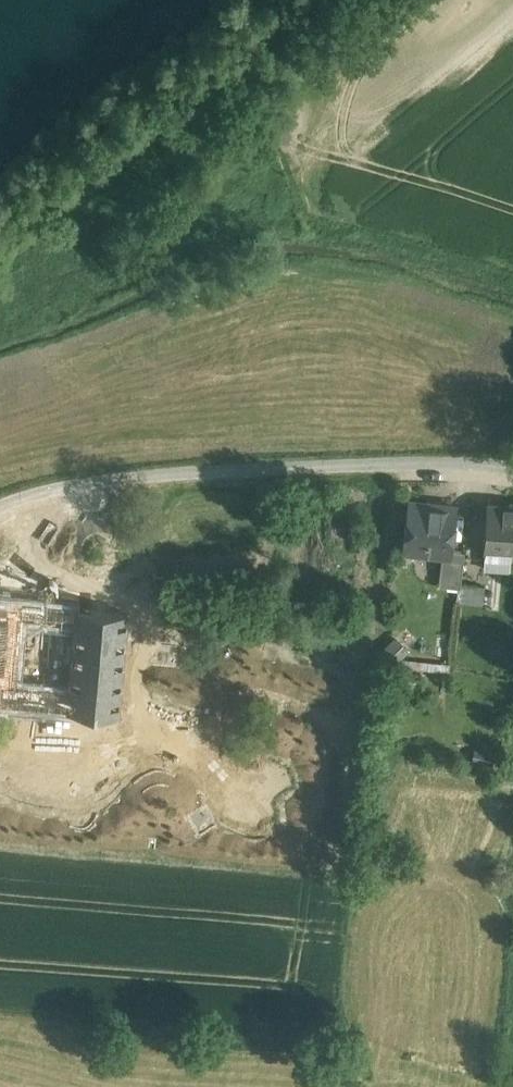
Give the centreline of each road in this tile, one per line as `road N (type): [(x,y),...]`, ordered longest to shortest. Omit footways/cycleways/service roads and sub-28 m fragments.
road 1 (residential): [(512,471),(243,469),(51,491),(0,508)]

